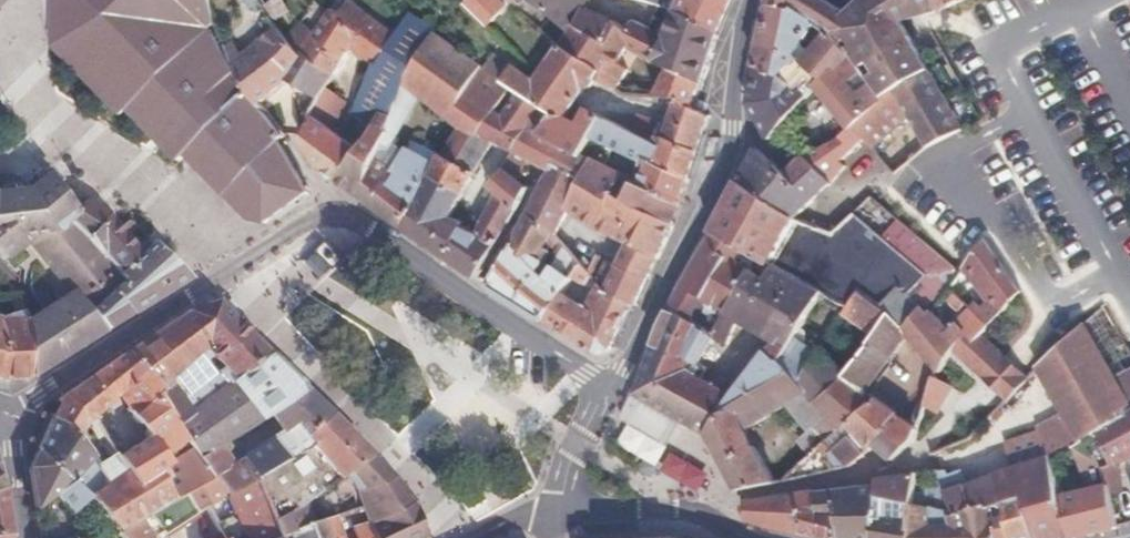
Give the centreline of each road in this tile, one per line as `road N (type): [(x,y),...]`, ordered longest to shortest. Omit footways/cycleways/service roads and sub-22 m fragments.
road 1 (residential): [(608,389),(343,219),(318,219),(225,277)]
road 2 (tertiary): [(749,0),(736,53),(740,139),(608,389)]
road 3 (residential): [(21,76),(225,277)]
road 4 (residential): [(225,277),(5,412)]
road 5 (tertiary): [(546,520),(660,519),(736,537)]
road 6 (tertiary): [(608,389),(546,520)]
road 7 (residential): [(22,537),(5,412)]

